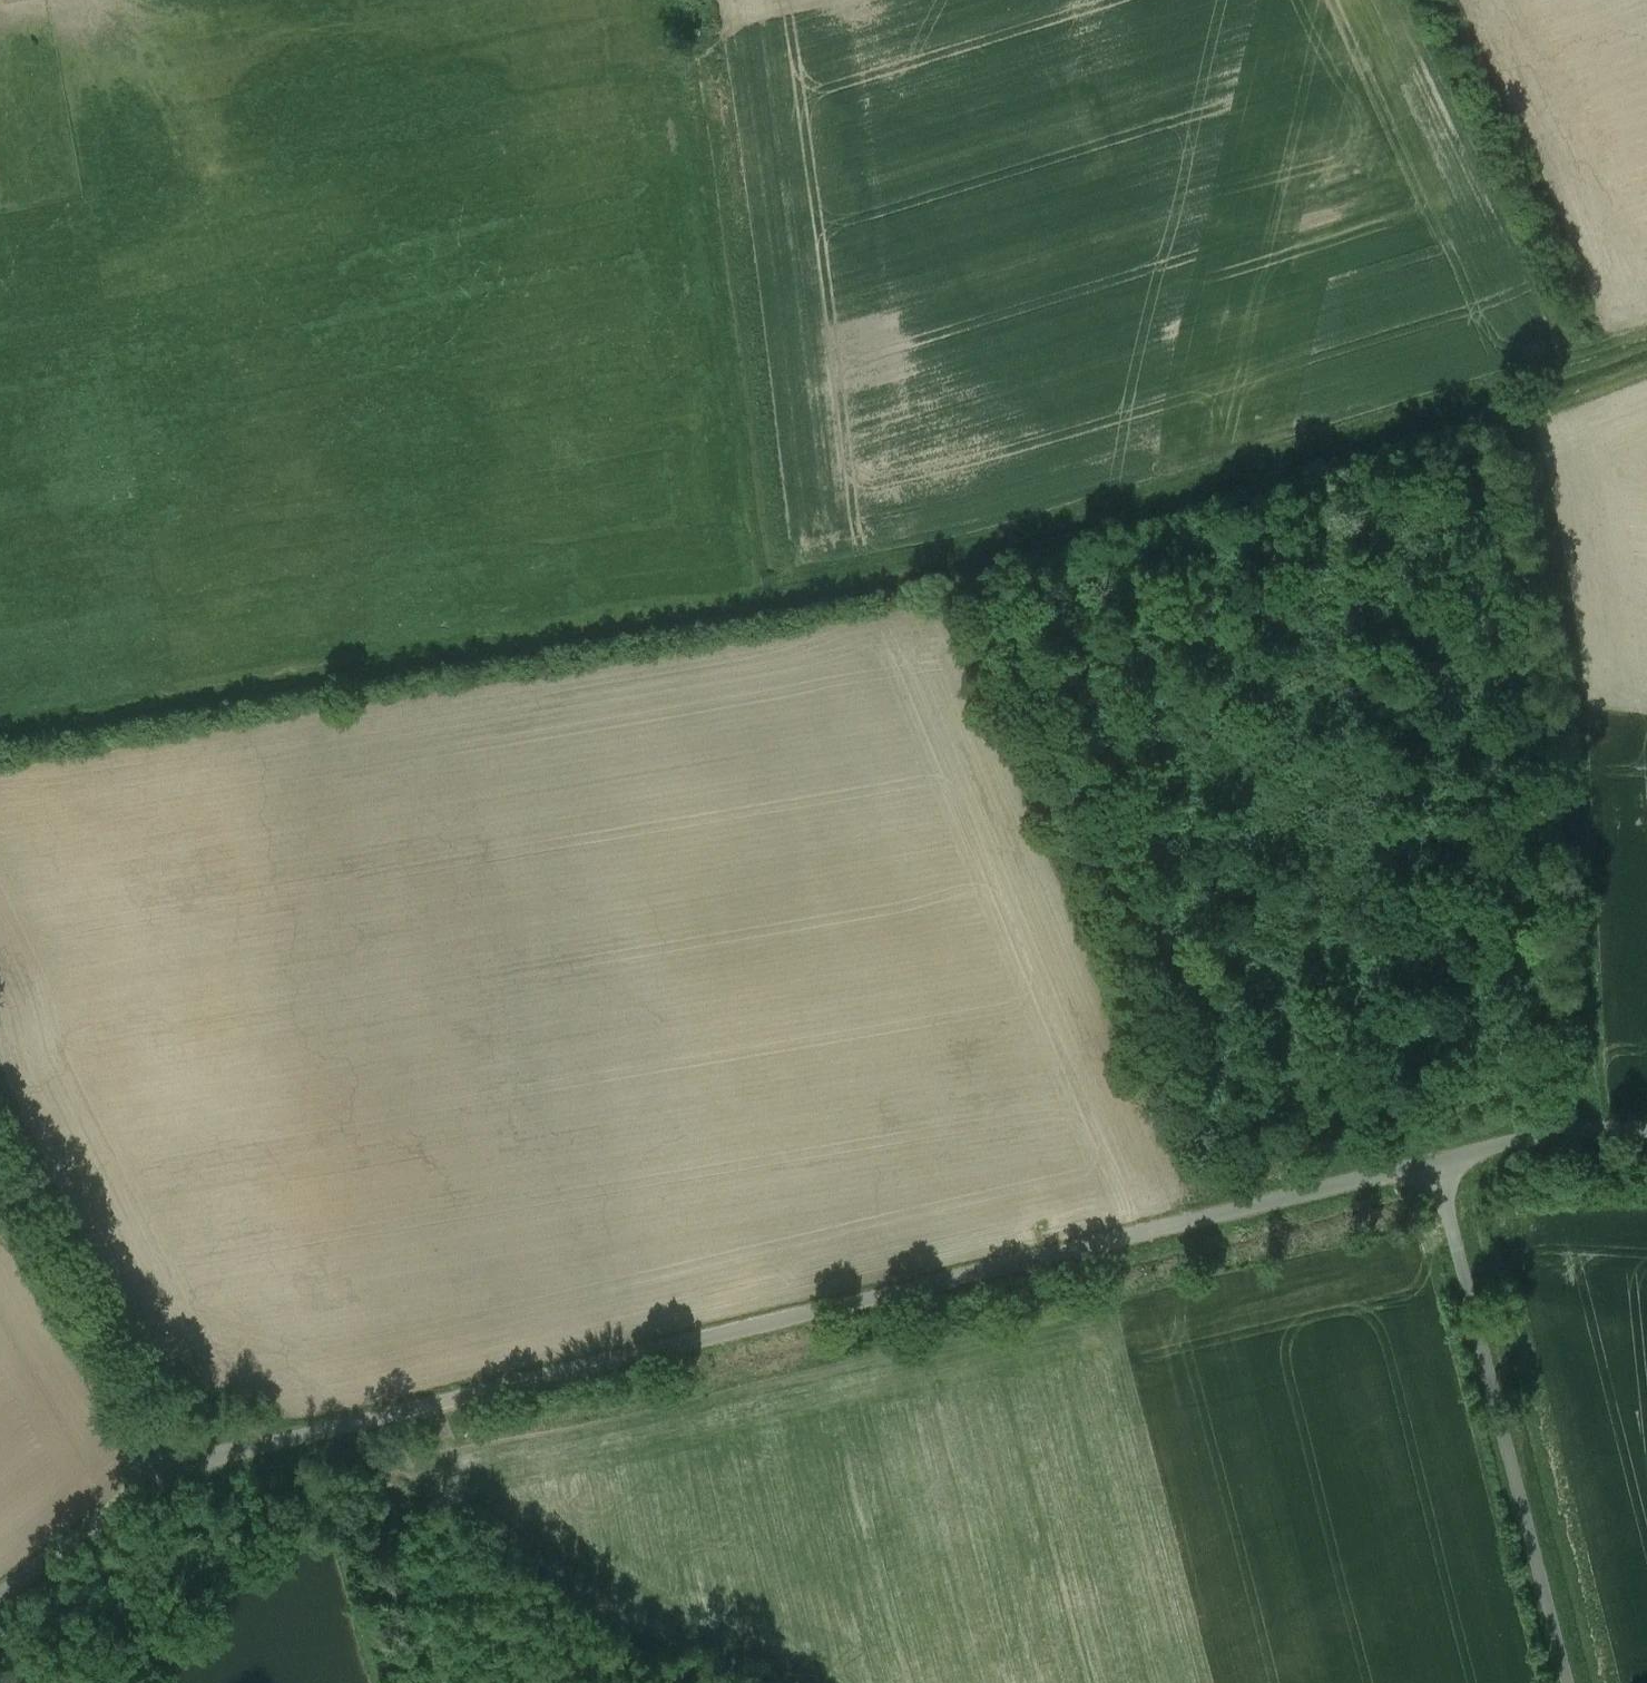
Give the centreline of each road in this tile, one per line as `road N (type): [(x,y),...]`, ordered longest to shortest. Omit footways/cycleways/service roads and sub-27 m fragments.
road 1 (unclassified): [(1443,1156),(567,1362),(188,1461)]
road 2 (unclassified): [(1567,1682),(1443,1156)]
road 3 (unclassified): [(188,1461),(0,1089)]
road 4 (unclassified): [(188,1461),(107,1506),(0,1587)]
road 5 (unclassified): [(1646,1127),(1568,1125),(1443,1156)]

